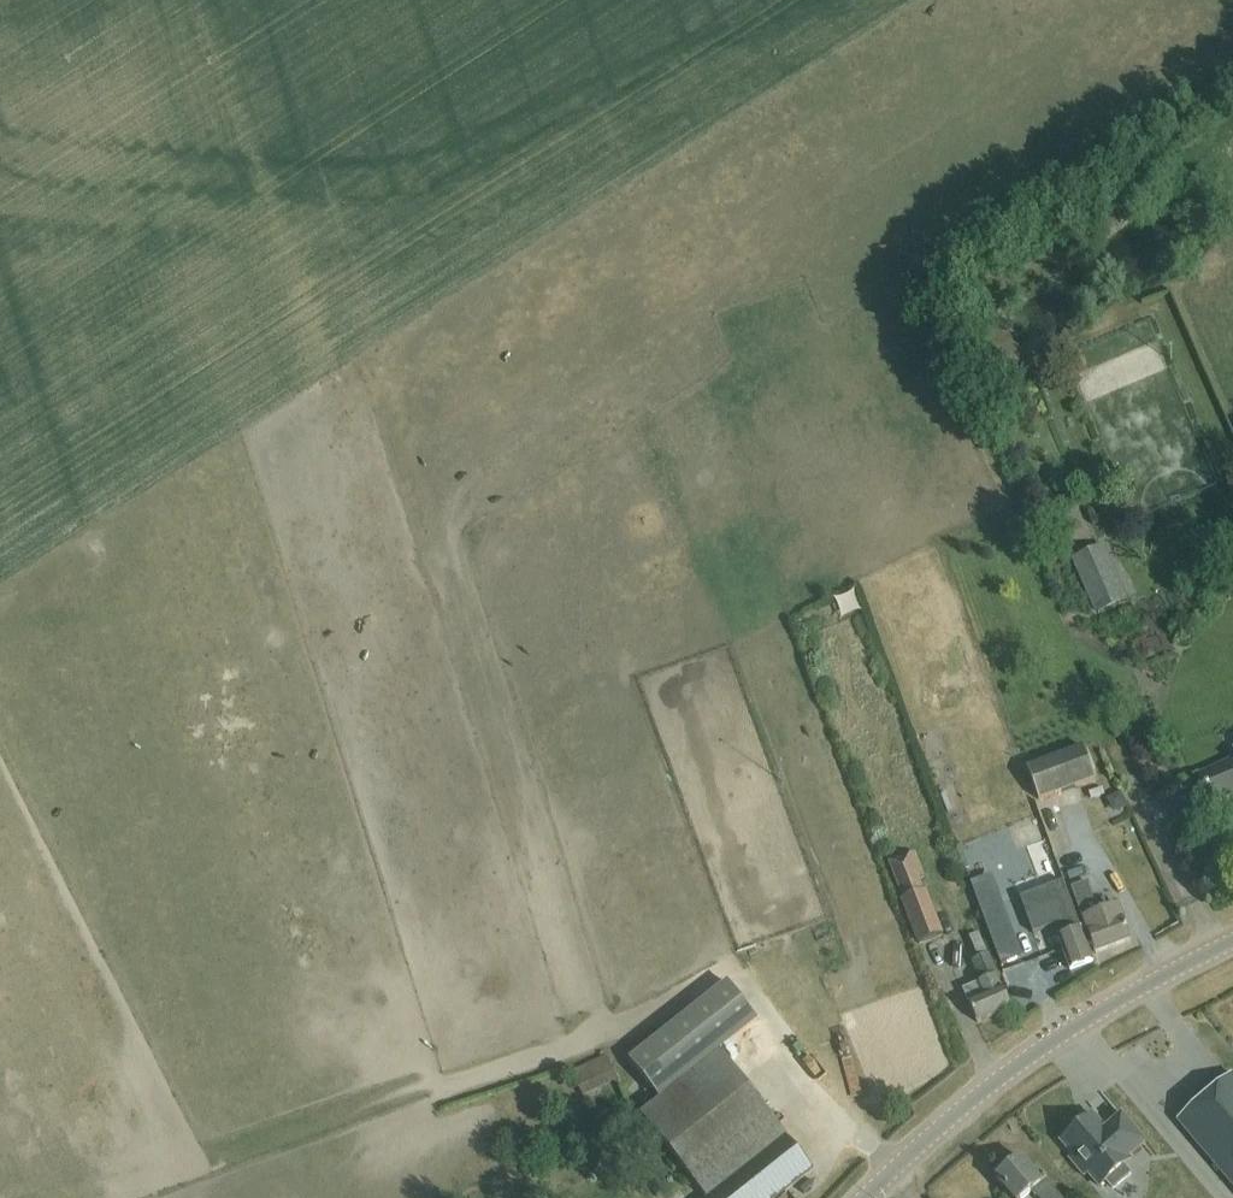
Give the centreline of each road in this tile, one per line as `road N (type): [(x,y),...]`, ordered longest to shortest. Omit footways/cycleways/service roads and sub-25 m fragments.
road 1 (tertiary): [(863,1197),(1025,1060),(1107,1007),(1232,942)]

